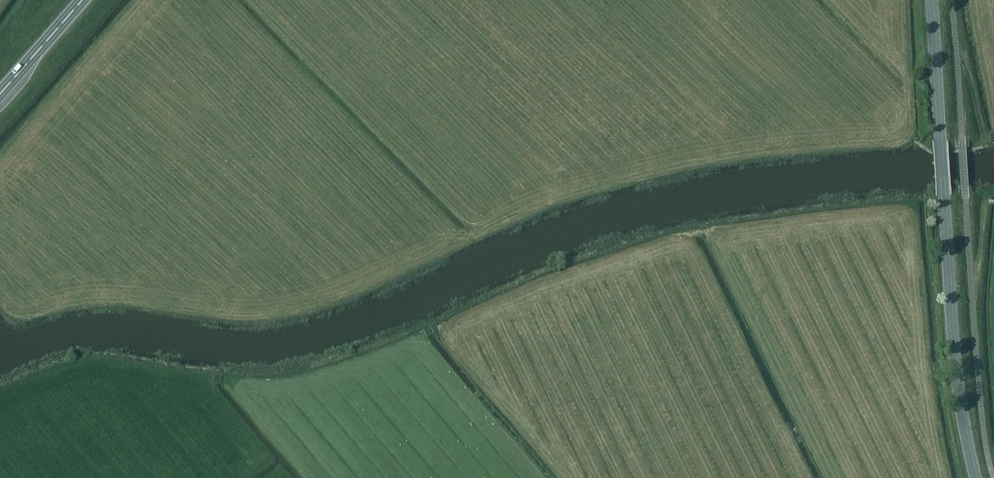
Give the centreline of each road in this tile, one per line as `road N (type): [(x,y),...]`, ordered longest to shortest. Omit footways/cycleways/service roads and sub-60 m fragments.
road 1 (primary): [(976,477),(954,370),(931,0)]
road 2 (trunk): [(0,93),(82,0)]

